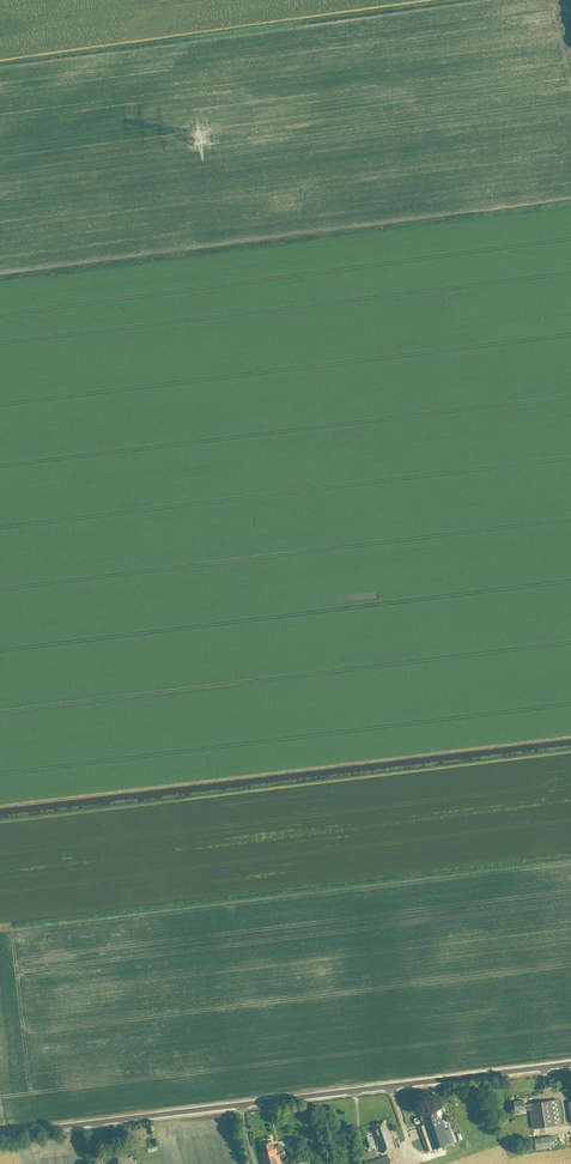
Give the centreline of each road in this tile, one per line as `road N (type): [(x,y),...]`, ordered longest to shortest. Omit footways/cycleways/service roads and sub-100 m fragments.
road 1 (unclassified): [(0,1135),(570,1064)]

